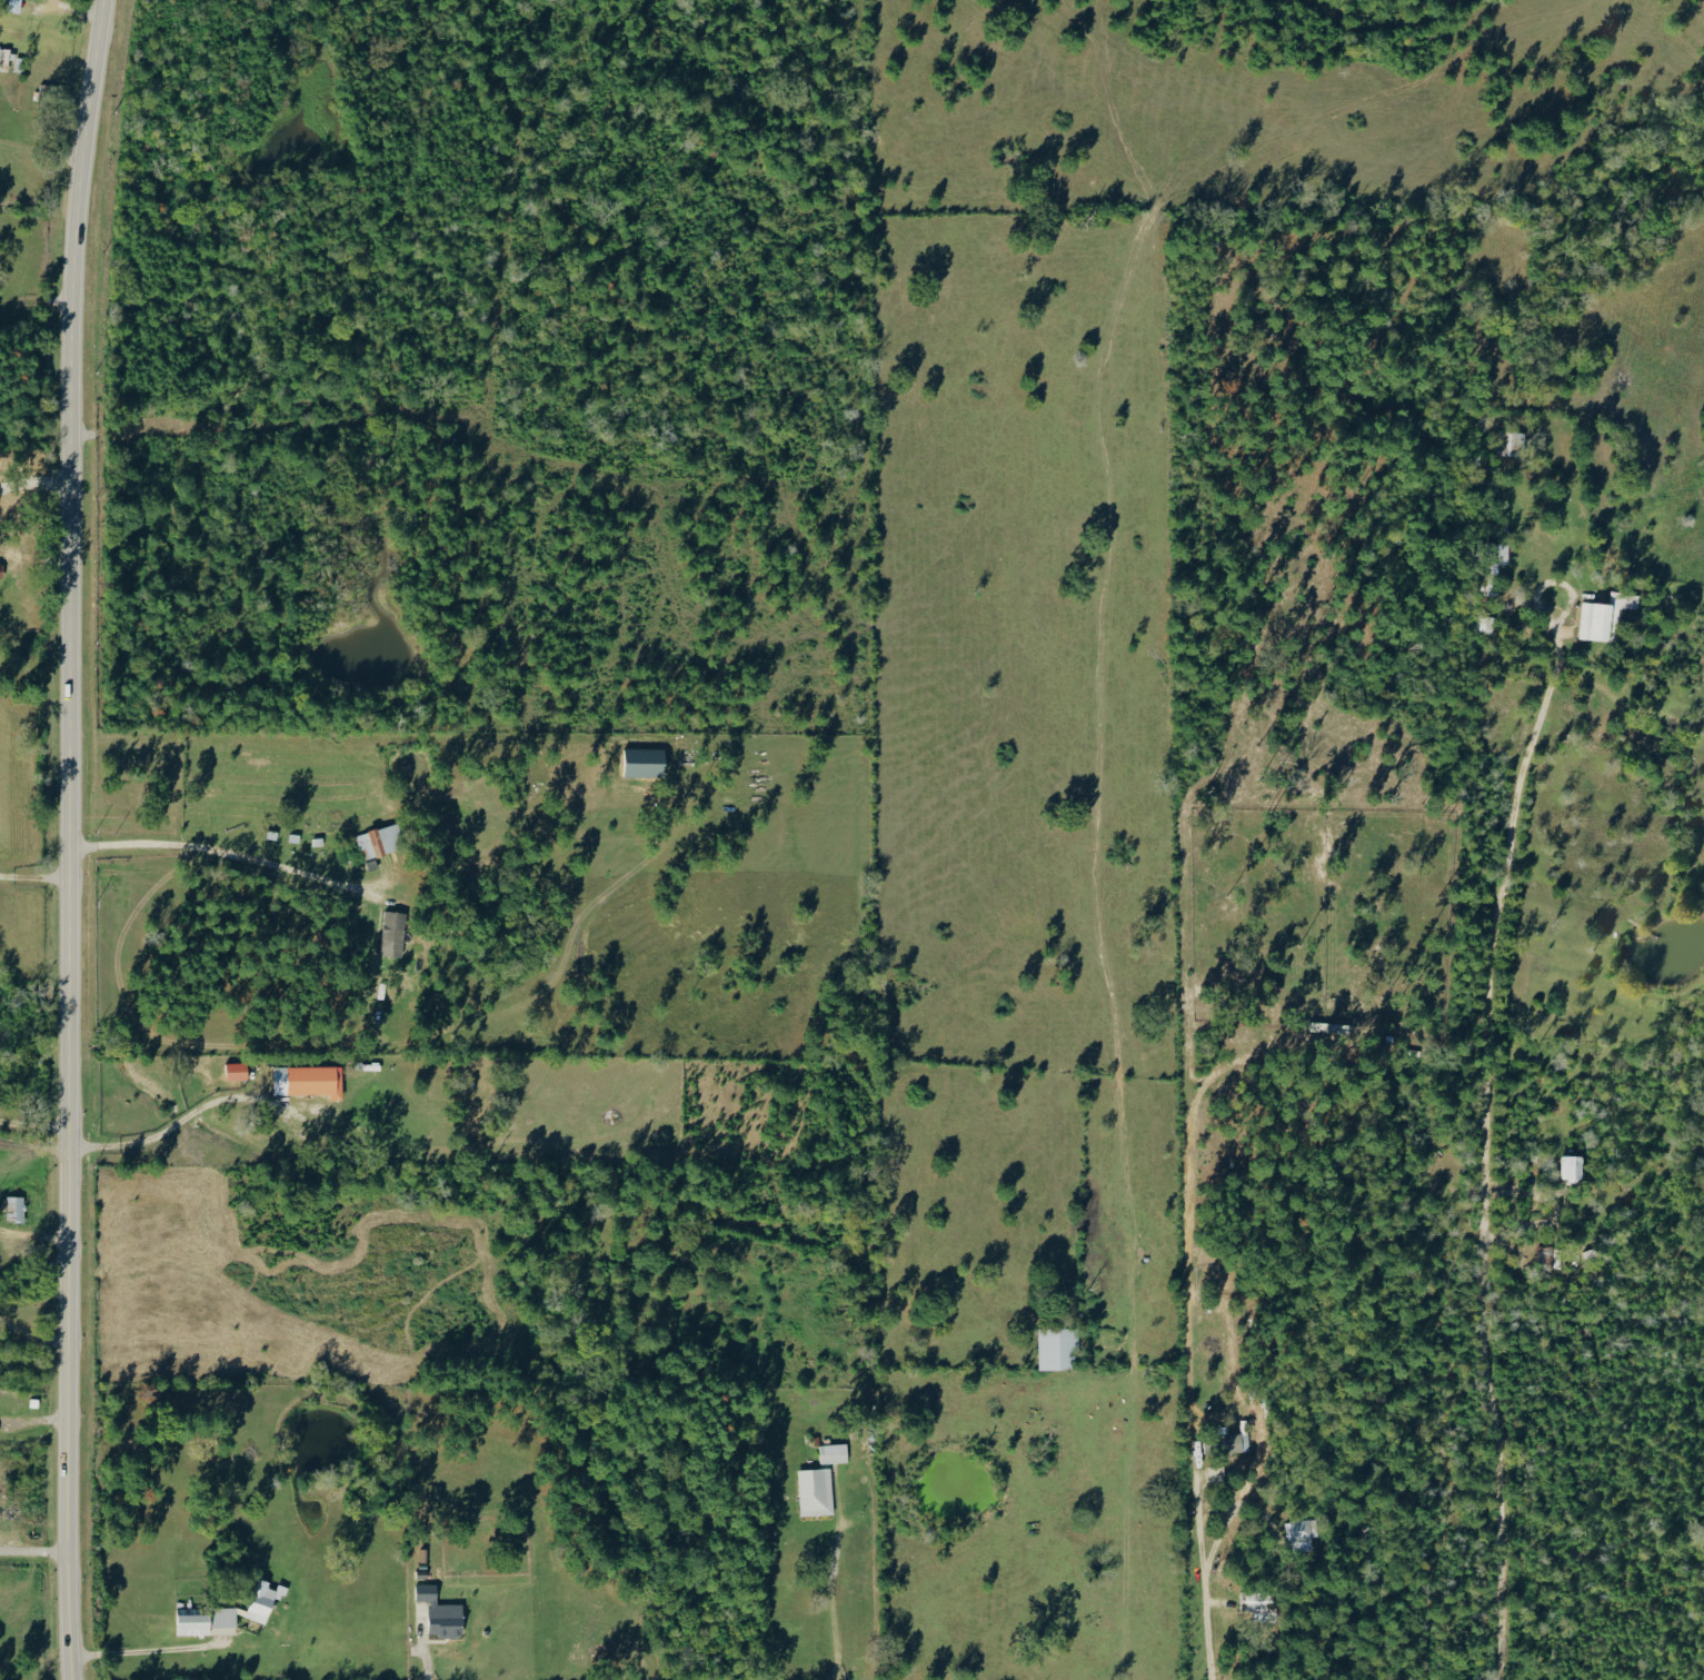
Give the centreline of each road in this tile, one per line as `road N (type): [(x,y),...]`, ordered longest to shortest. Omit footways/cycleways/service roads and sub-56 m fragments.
road 1 (secondary): [(106,0),(74,350),(64,1559),(74,1679)]

